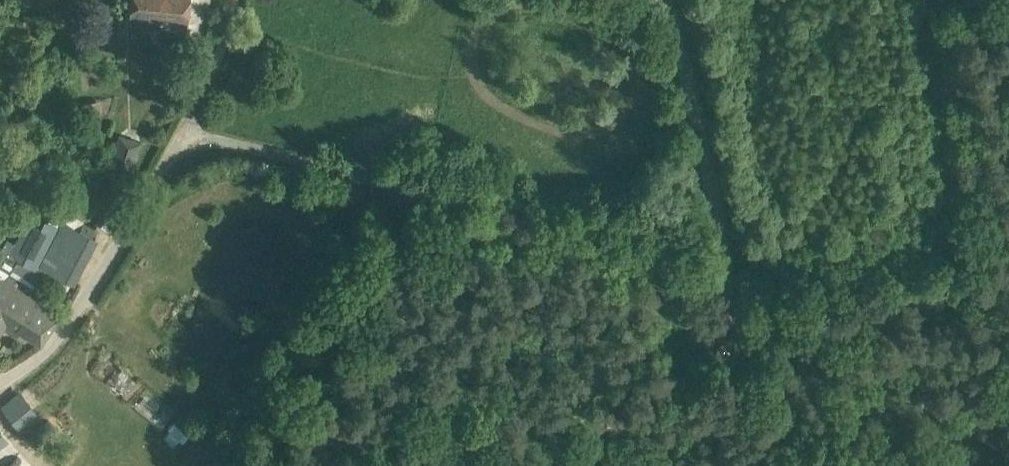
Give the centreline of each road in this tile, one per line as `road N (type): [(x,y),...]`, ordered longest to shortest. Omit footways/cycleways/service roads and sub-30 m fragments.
road 1 (unclassified): [(722,264),(181,137)]
road 2 (unclassified): [(0,386),(37,367),(83,308),(181,137)]
road 3 (unclassified): [(722,264),(663,0)]
road 4 (track): [(722,264),(750,359),(817,465)]

